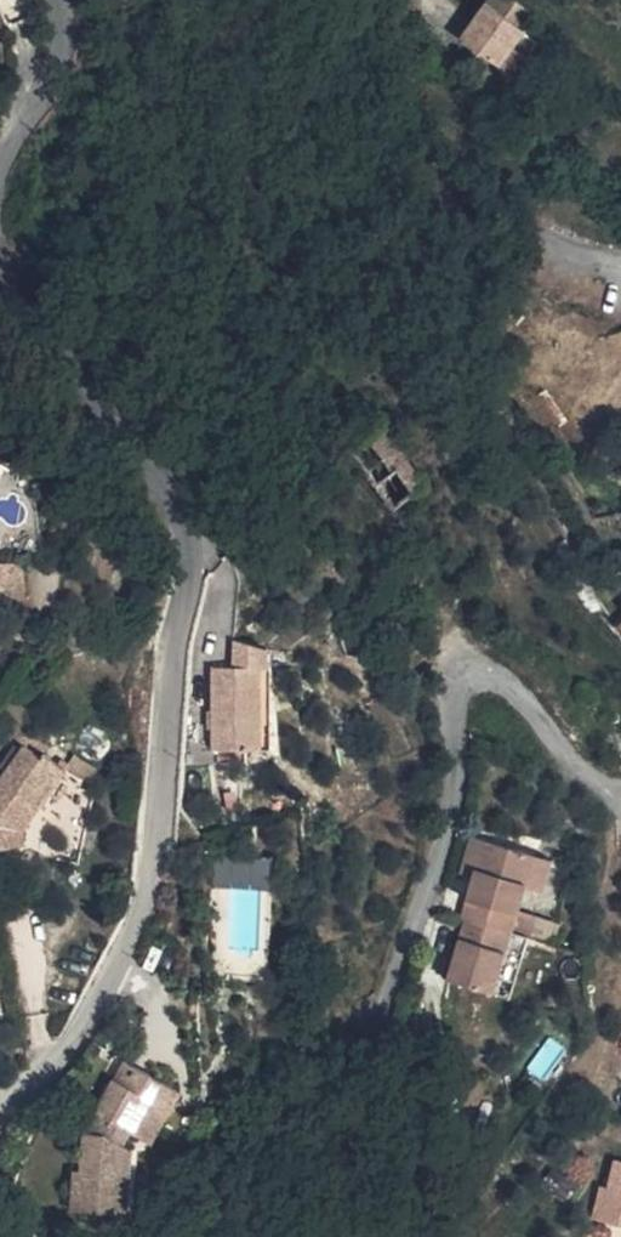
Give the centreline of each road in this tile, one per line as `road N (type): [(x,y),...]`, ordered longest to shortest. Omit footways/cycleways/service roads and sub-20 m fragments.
road 1 (unclassified): [(0,1122),(122,964),(145,909),(180,542),(162,499),(0,264)]
road 2 (residential): [(346,1236),(345,1121),(431,880),(458,781),(456,702),(466,684),(490,678),(520,695),(578,774),(620,799)]
road 3 (unclassified): [(0,183),(11,142),(52,74),(59,35),(49,0)]
road 4 (residential): [(620,272),(537,242),(462,173)]

